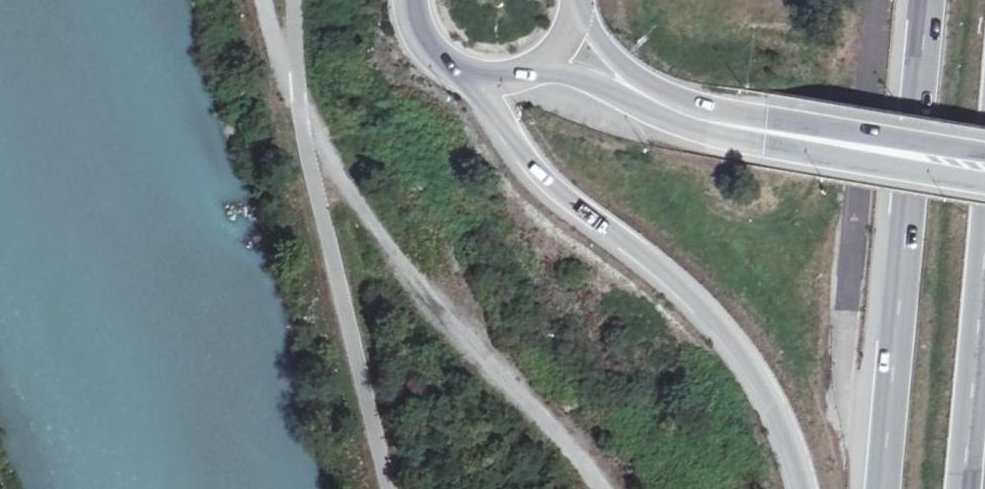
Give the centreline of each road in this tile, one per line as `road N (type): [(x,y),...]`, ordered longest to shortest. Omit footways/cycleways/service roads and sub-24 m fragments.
road 1 (track): [(609,488),(465,341),(303,137),(261,0)]
road 2 (motorway): [(471,76),(543,178),(724,327),(770,395),(806,488)]
road 3 (motorway): [(926,0),(881,488)]
road 4 (secondary): [(565,41),(629,86),(714,125),(984,169)]
road 5 (motorway): [(964,488),(984,266)]

